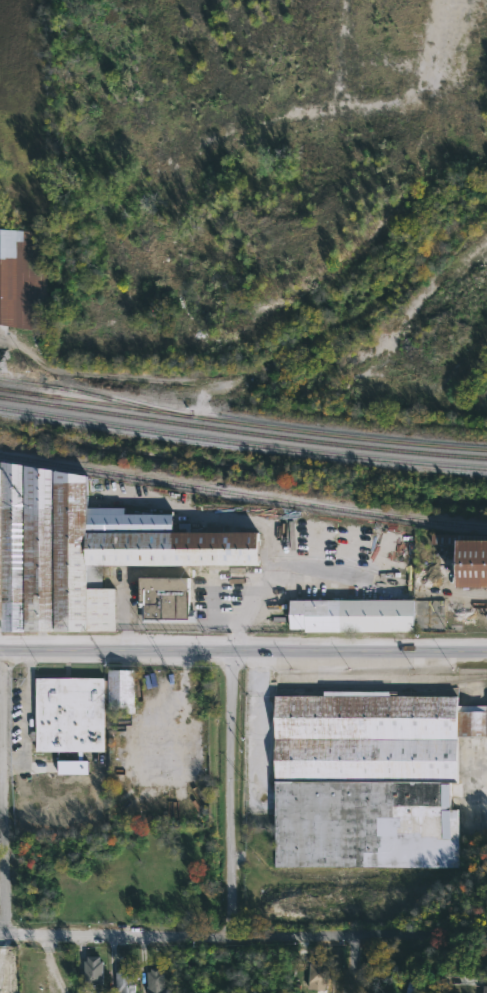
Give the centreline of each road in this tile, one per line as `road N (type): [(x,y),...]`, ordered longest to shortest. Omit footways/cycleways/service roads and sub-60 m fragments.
road 1 (residential): [(486,942),(0,935)]
road 2 (tertiary): [(486,646),(0,650)]
road 3 (residential): [(231,939),(233,650)]
road 4 (residential): [(3,935),(6,650)]

